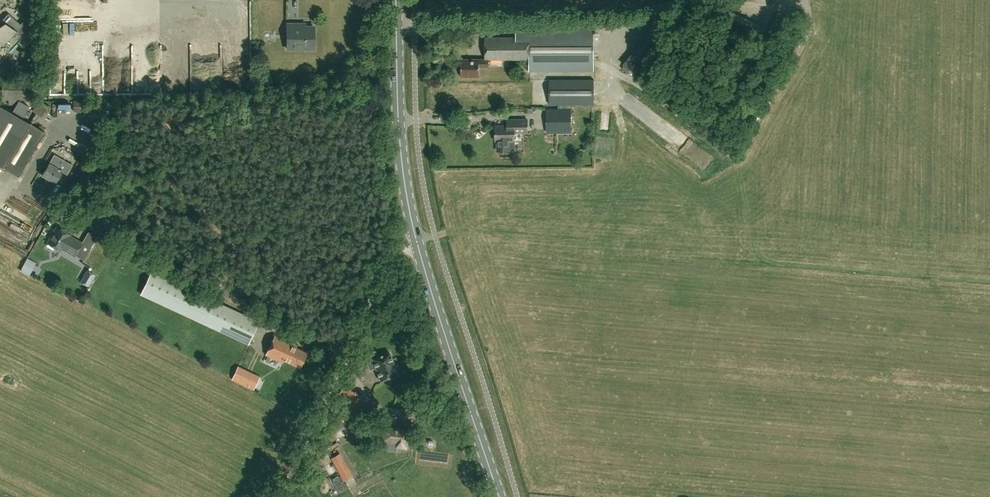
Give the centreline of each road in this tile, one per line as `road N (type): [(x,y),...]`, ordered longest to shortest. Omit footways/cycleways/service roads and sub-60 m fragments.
road 1 (unclassified): [(417,241),(389,262),(281,496)]
road 2 (primary): [(499,496),(417,241)]
road 3 (primary): [(417,241),(400,145),(396,0)]

